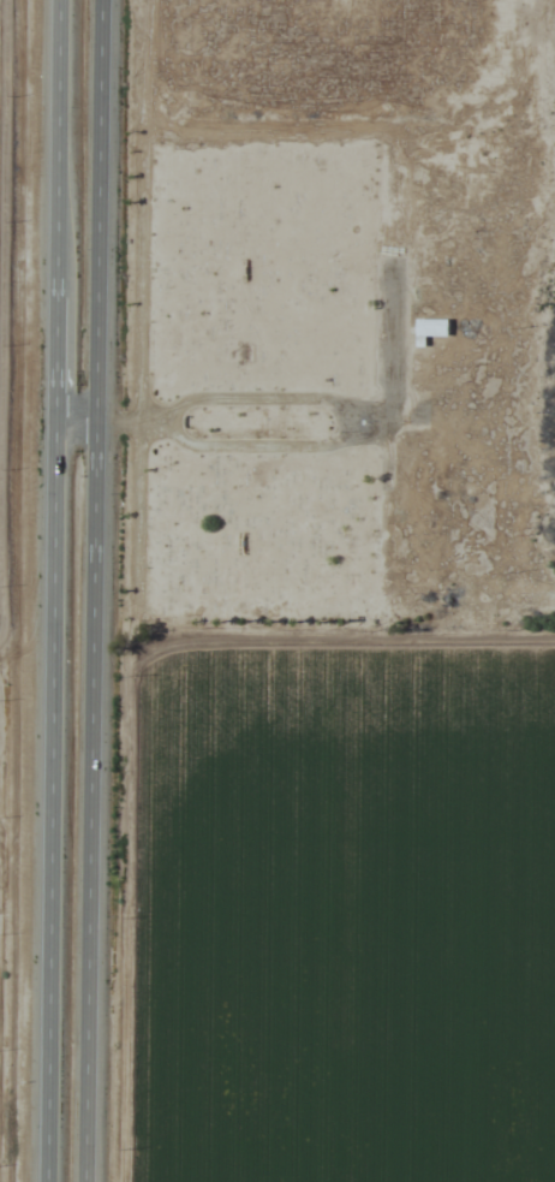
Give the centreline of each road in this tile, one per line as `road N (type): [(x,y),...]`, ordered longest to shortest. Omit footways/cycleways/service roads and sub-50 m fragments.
road 1 (trunk): [(85,1181),(98,0)]
road 2 (trunk): [(52,0),(44,1181)]

